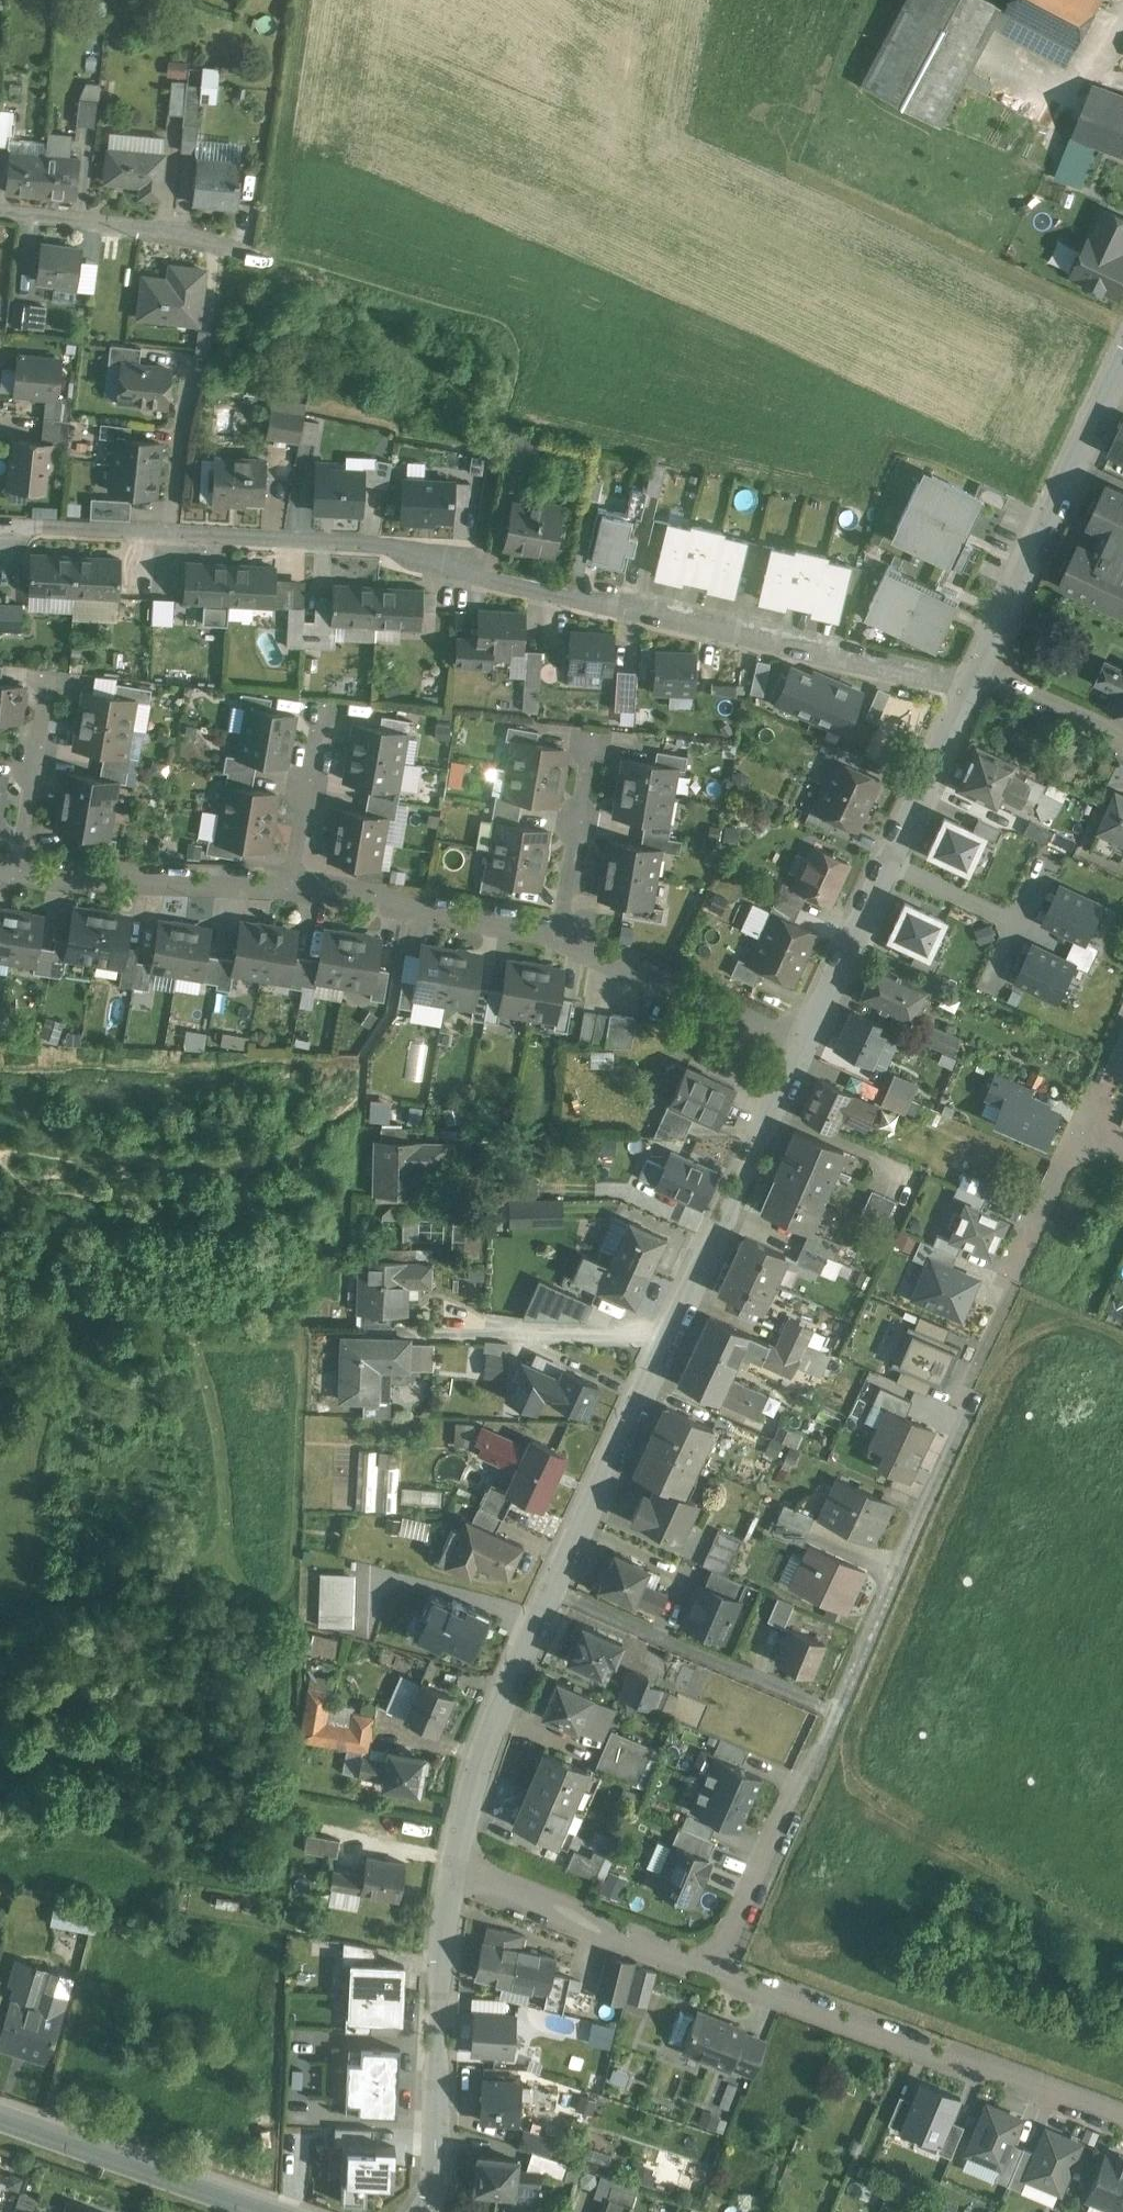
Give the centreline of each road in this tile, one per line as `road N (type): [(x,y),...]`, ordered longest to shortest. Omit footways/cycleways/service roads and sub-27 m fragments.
road 1 (residential): [(0,544),(62,529),(375,544),(480,578),(925,675),(986,670)]
road 2 (unclassified): [(794,1056),(615,1438),(519,1665),(483,1752),(454,1866)]
road 3 (residential): [(718,1973),(966,1417)]
road 4 (unclassified): [(986,670),(794,1056)]
road 5 (residential): [(718,1973),(1122,2119)]
road 6 (unclassified): [(454,1866),(437,2133),(421,2211)]
road 7 (unclassified): [(1122,372),(986,670)]
road 8 (tertiary): [(0,2110),(298,2211)]
road 9 (residential): [(454,1866),(718,1973)]
road 10 (residential): [(558,931),(289,879)]
road 11 (residential): [(289,879),(17,871)]
road 12 (residential): [(794,1056),(558,931)]
road 13 (residential): [(247,256),(197,237),(0,211)]
road 14 (residential): [(48,679),(17,871)]
road 15 (residential): [(591,740),(558,931)]
road 16 (residential): [(322,706),(289,879)]
road 17 (residential): [(986,670),(1122,740)]
road 18 (track): [(966,1417),(1009,1351),(1051,1329)]

